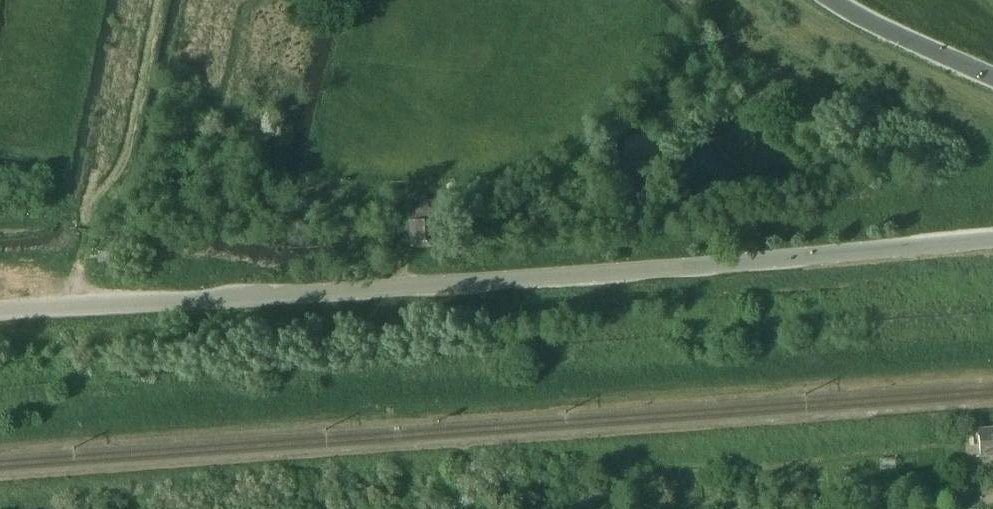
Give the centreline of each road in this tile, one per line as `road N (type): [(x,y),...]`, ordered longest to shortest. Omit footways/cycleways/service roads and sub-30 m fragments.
road 1 (unclassified): [(0,310),(992,241)]
road 2 (track): [(157,0),(125,143),(87,209),(75,307)]
road 3 (unclassified): [(992,77),(834,0)]

